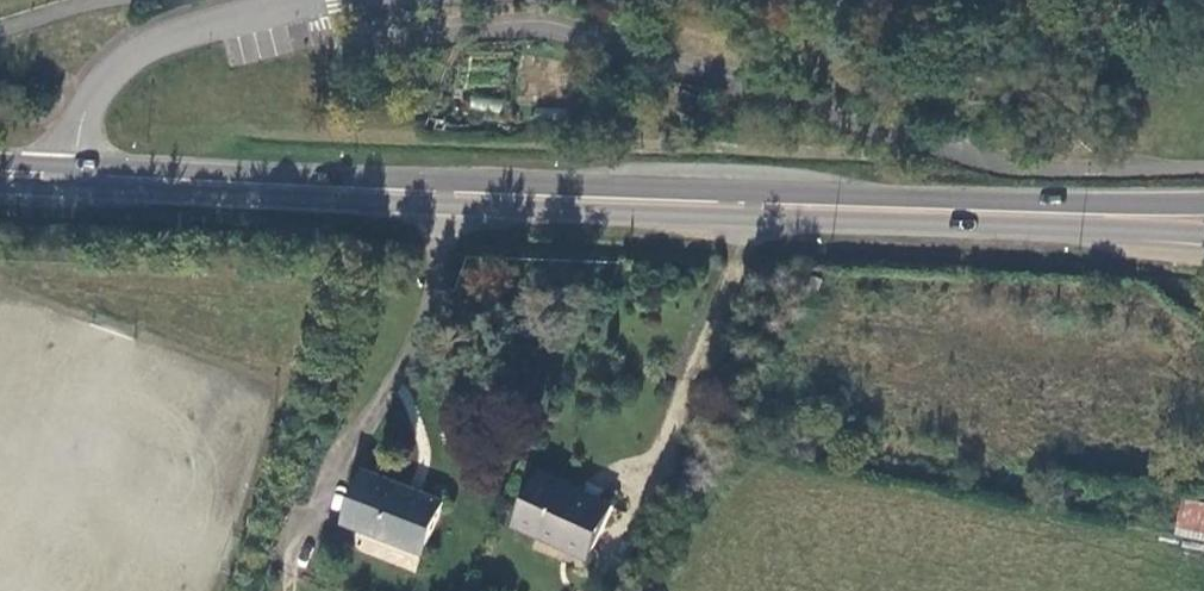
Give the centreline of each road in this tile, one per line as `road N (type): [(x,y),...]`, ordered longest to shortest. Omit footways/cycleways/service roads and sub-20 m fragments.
road 1 (primary): [(0,184),(1203,236)]
road 2 (primary): [(1203,204),(0,163)]

